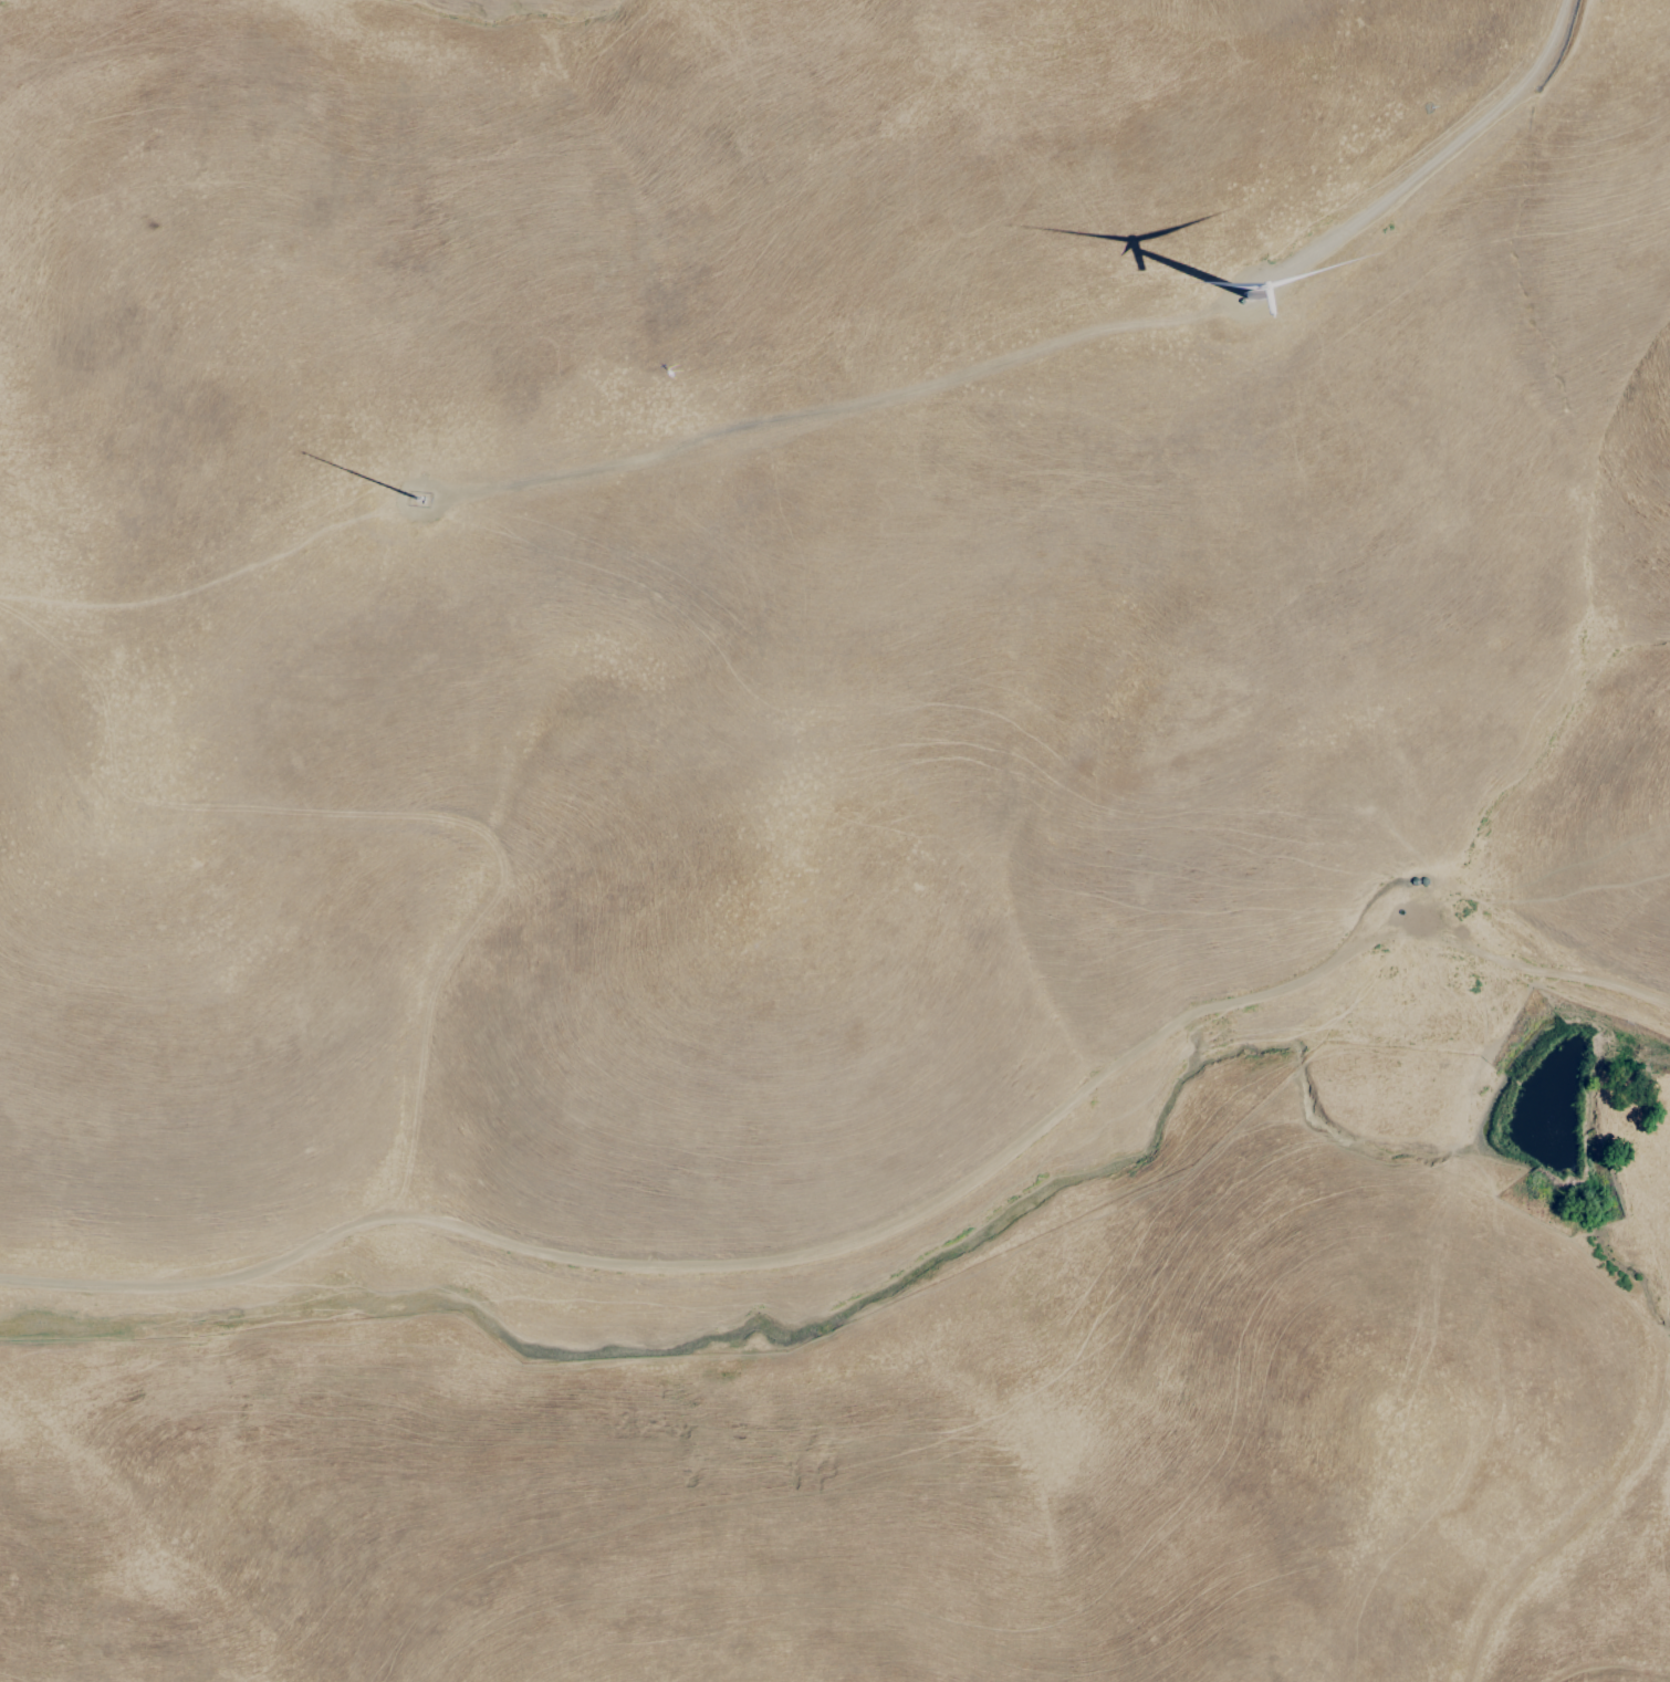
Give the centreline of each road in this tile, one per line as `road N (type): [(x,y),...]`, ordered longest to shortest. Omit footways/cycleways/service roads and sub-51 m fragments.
road 1 (track): [(0,1286),(85,1302),(215,1296),(390,1210),(514,1252),(654,1268),(803,1263),(946,1200),(1177,1022),(1284,989),(1372,942),(1472,953),(1669,1010)]
road 2 (track): [(390,1210),(411,1061),(441,978),(501,873),(486,835),(452,825),(149,821),(101,804),(83,761),(115,670)]
road 3 (track): [(1473,1681),(1518,1591),(1547,1555),(1594,1522),(1656,1370),(1664,1313)]
road 4 (track): [(1558,0),(1551,39),(1518,97),(1271,284)]
road 5 (track): [(1345,957),(1388,896),(1419,879),(1478,901),(1582,985)]

